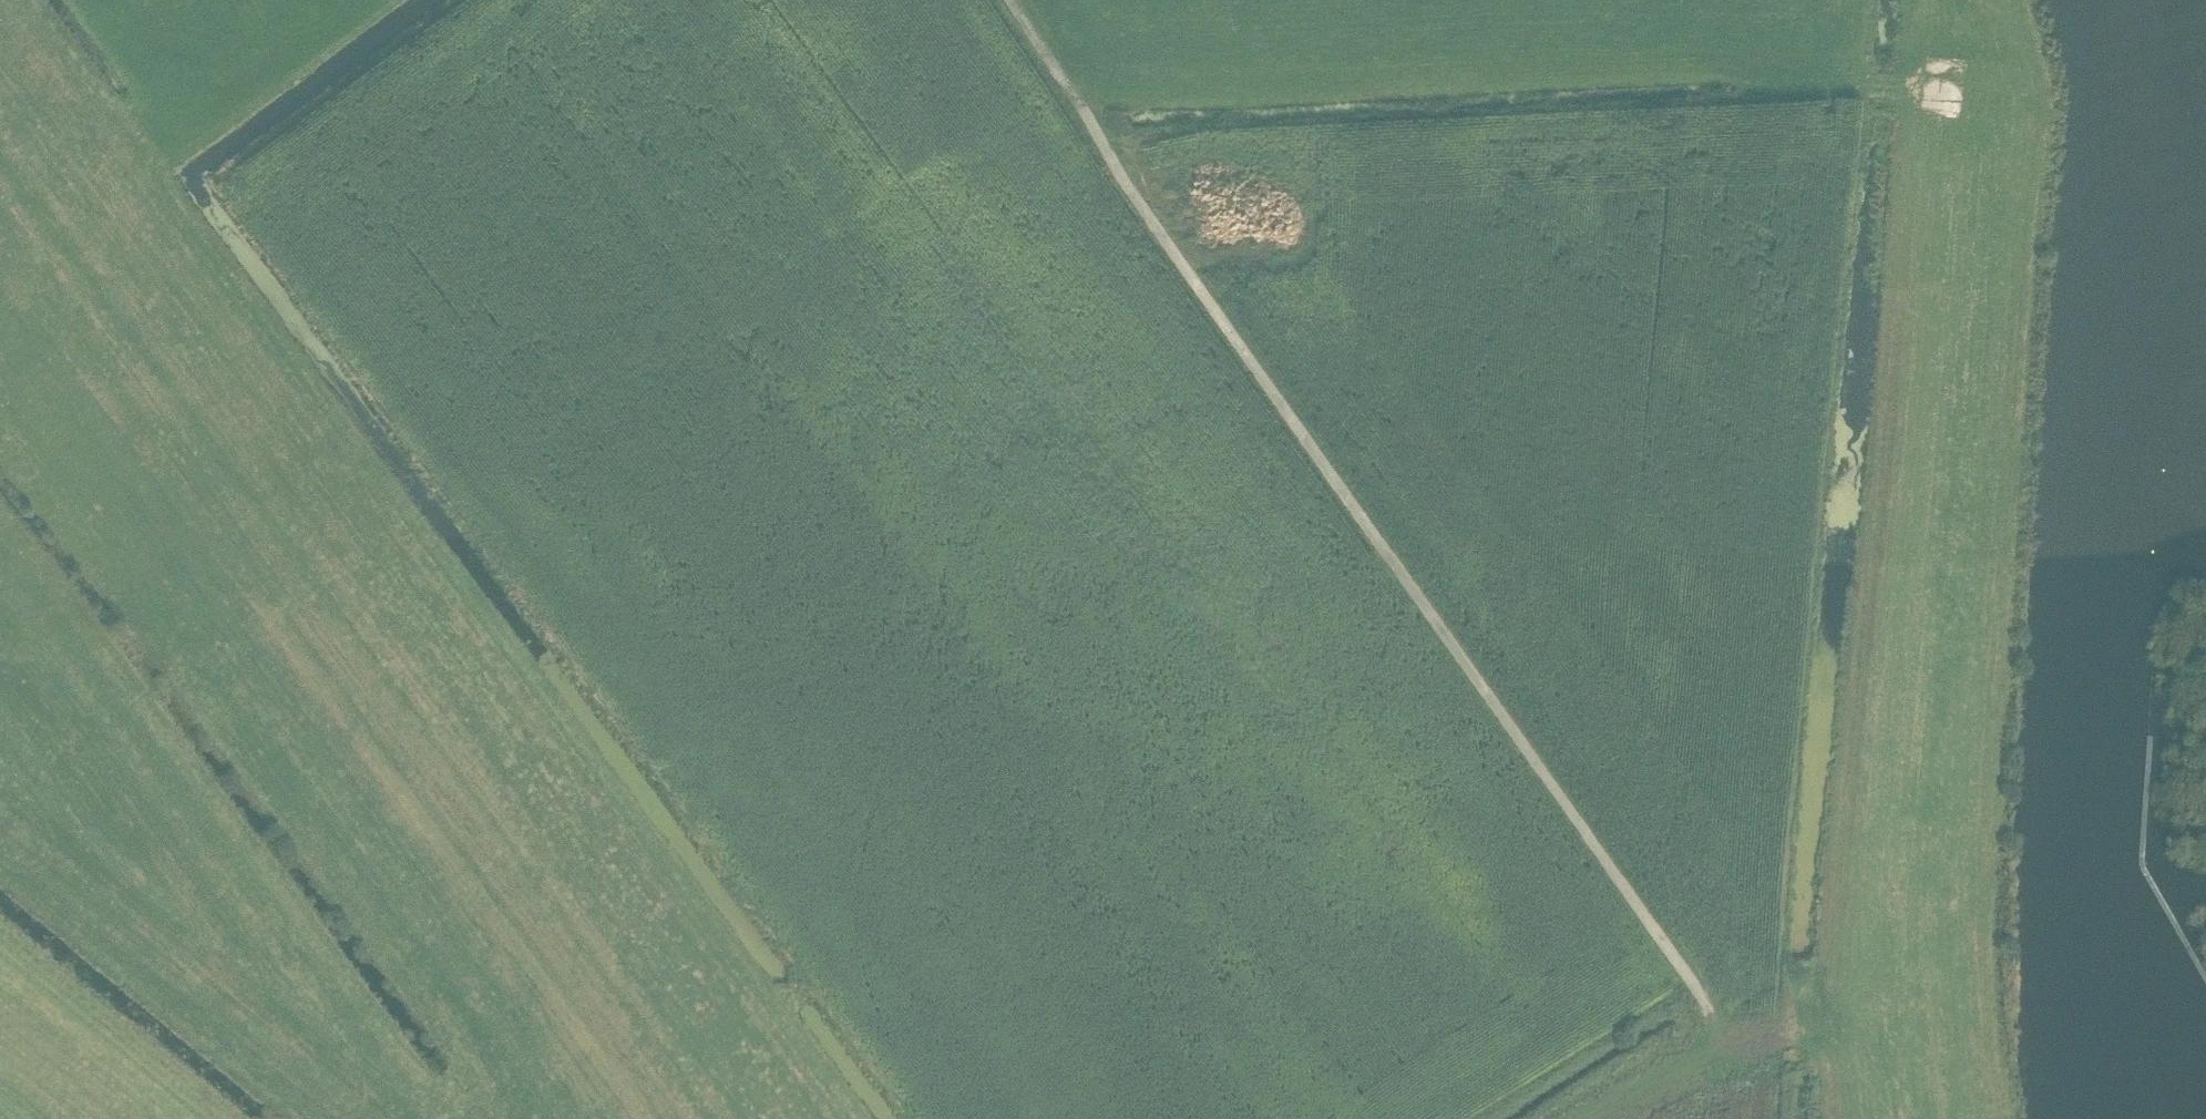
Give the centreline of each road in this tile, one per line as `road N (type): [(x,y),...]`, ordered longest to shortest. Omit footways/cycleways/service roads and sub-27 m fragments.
road 1 (unclassified): [(1715,1008),(1004,0)]

